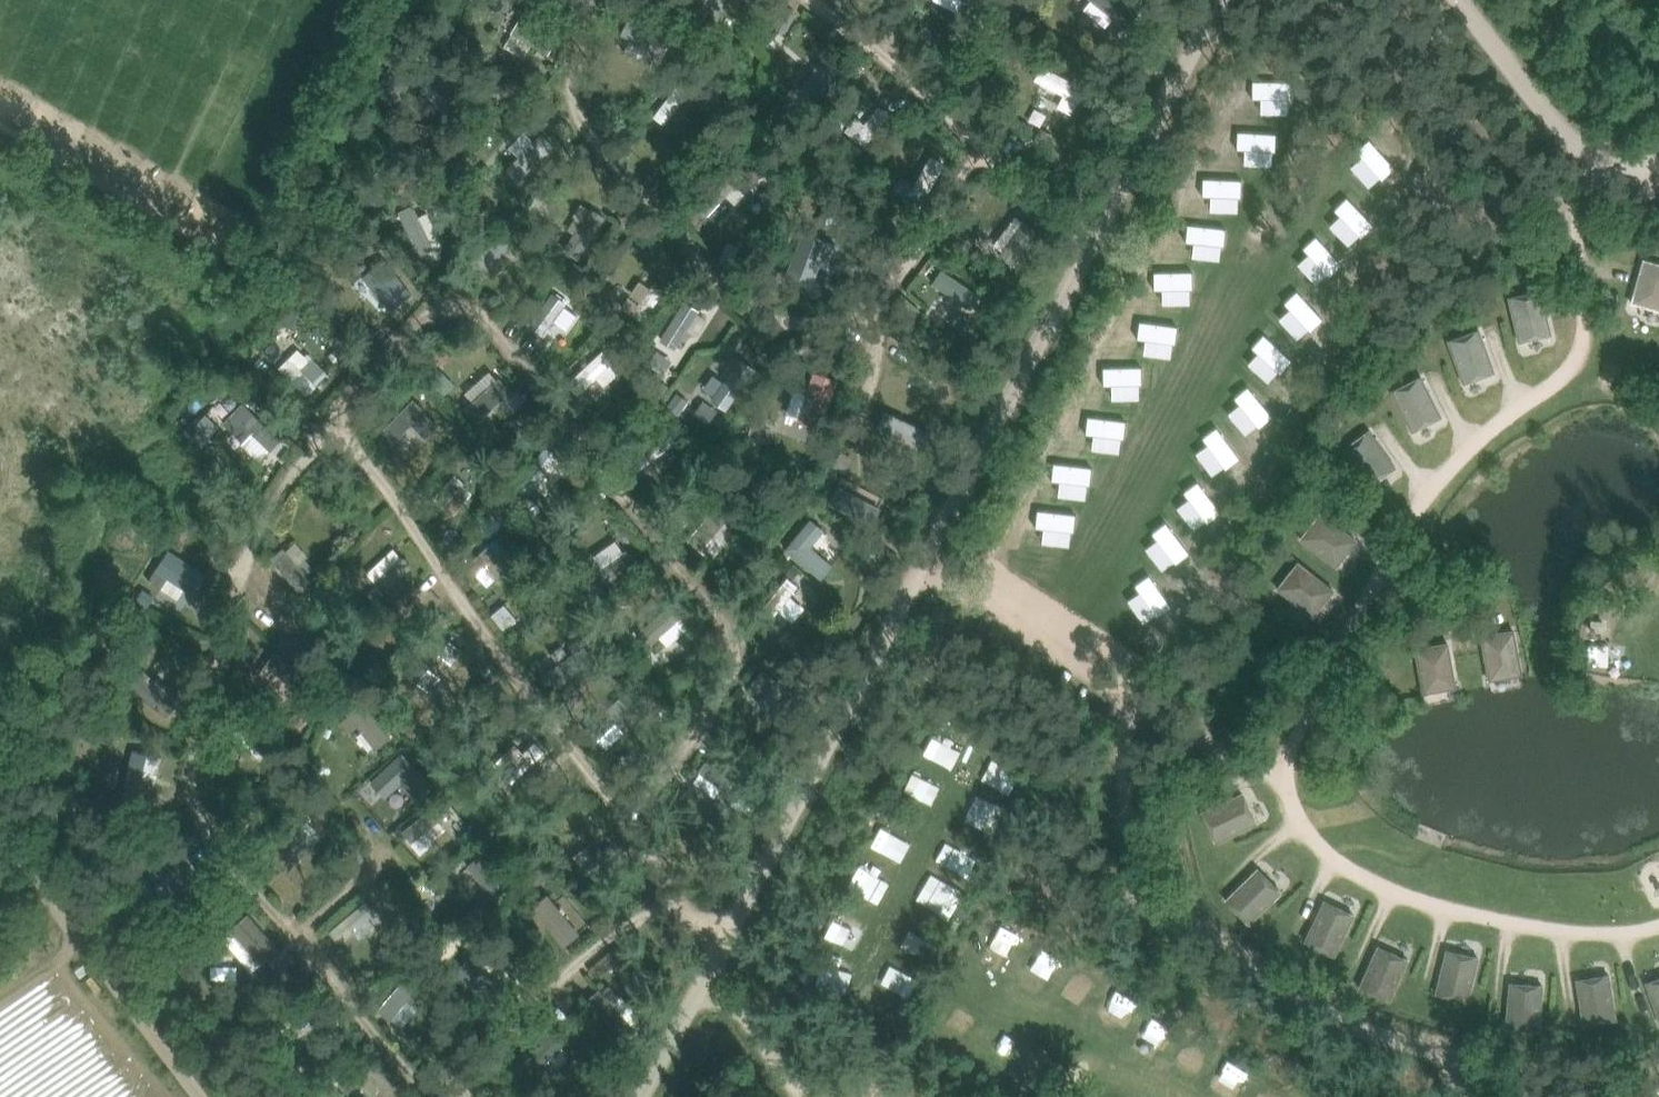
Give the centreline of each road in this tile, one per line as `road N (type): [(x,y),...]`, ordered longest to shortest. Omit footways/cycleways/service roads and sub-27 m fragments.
road 1 (track): [(700,952),(292,374),(244,472),(156,804),(389,1084),(422,1092),(483,1069),(554,973),(606,935)]
road 2 (track): [(292,374),(357,273),(393,265),(430,283),(485,334),(700,617),(706,642),(695,690),(671,727),(589,794)]
road 3 (track): [(582,0),(559,107),(566,131),(765,310),(916,298),(980,138)]
road 4 (track): [(1081,239),(840,0)]

